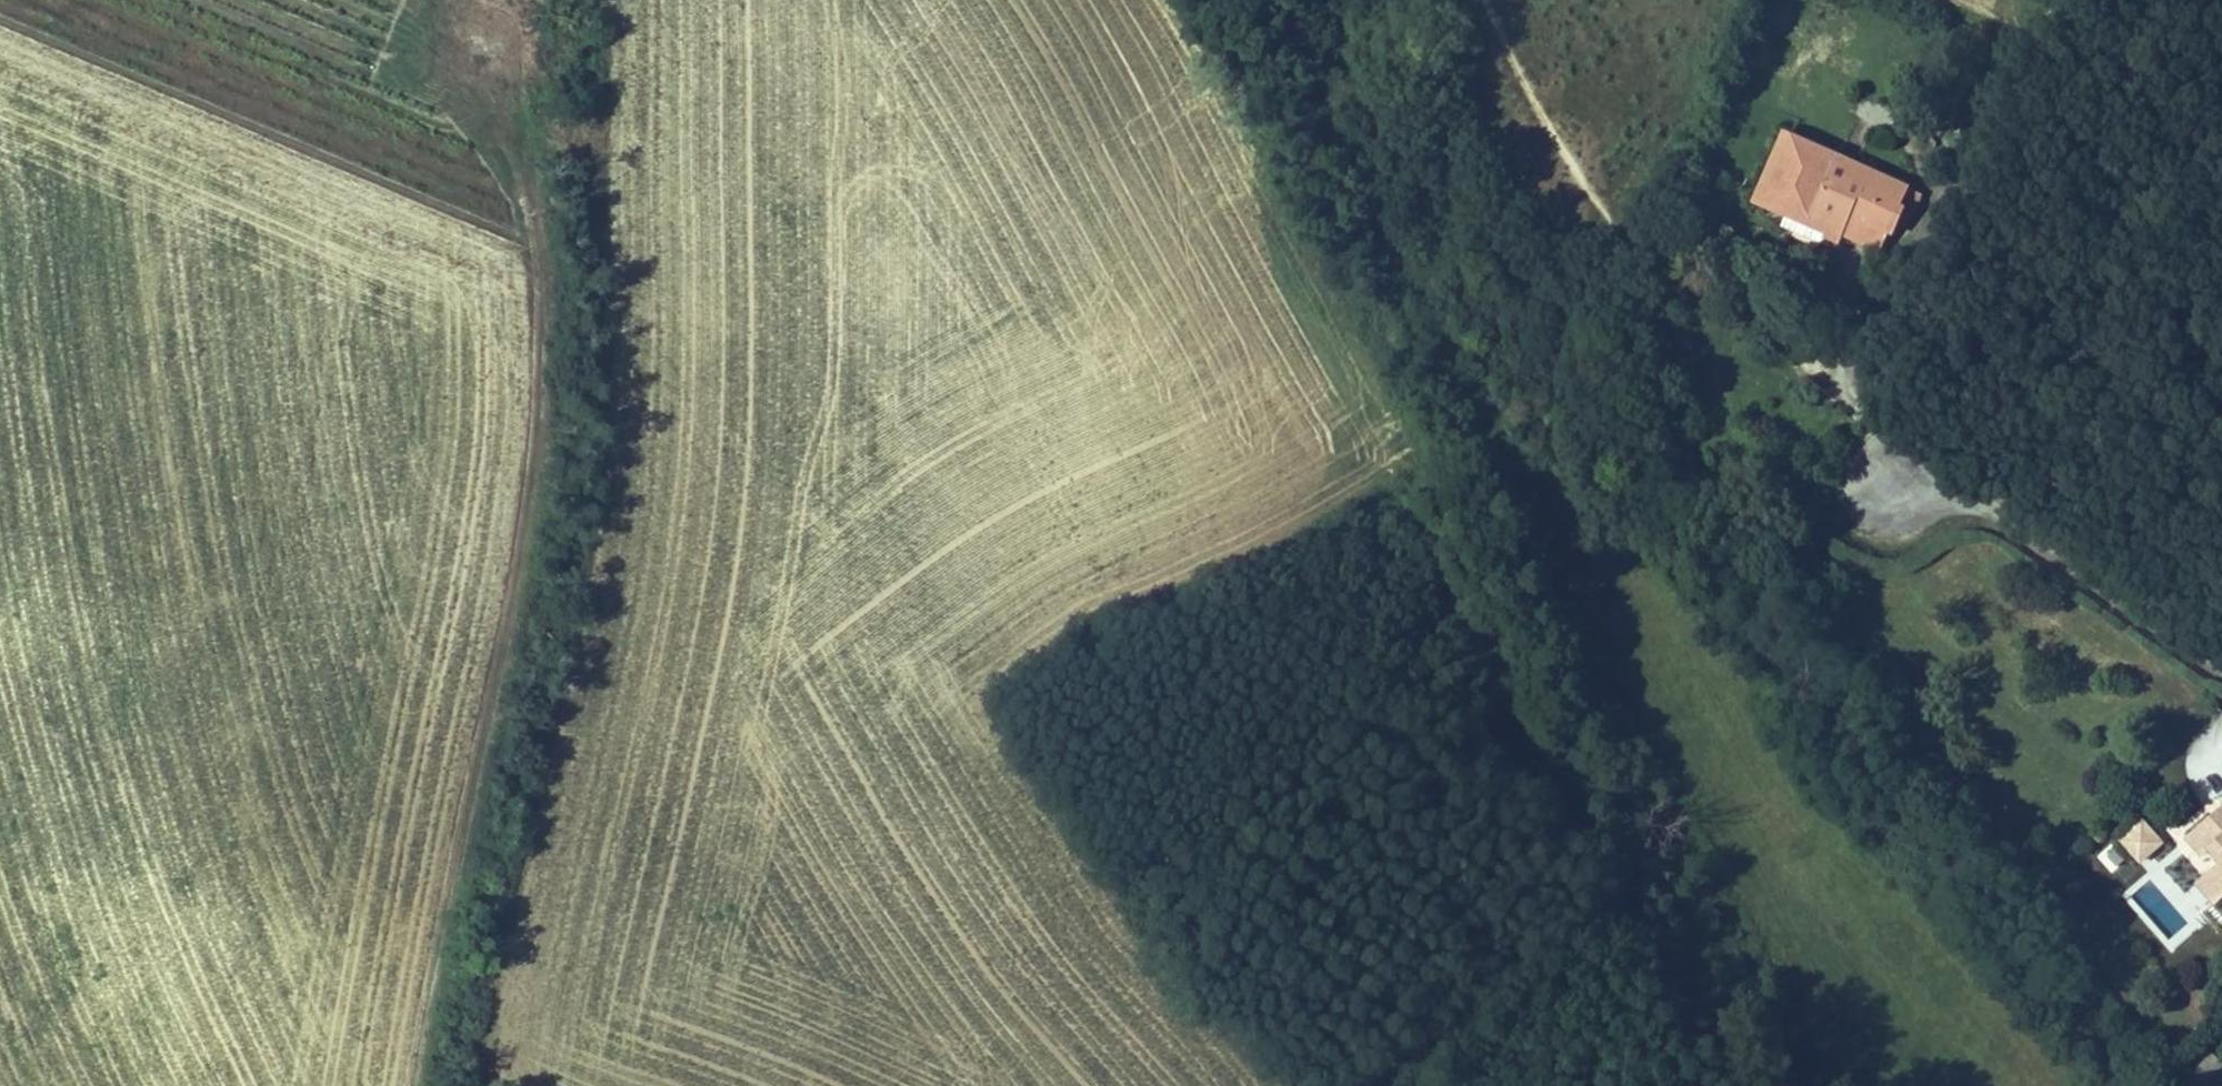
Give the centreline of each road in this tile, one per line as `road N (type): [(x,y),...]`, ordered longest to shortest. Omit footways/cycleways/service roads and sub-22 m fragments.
road 1 (track): [(409,1085),(520,551),(541,398),(542,280),(528,135)]

